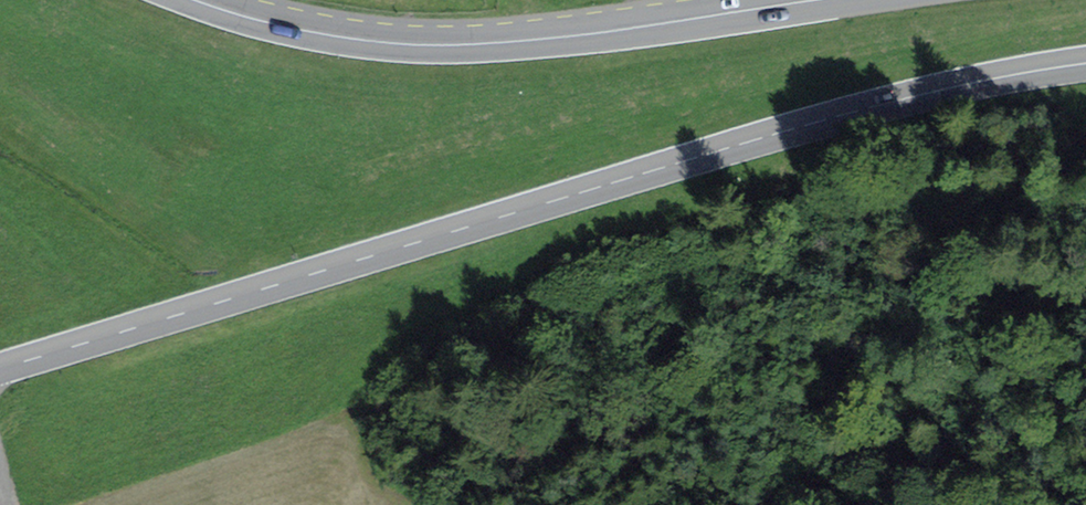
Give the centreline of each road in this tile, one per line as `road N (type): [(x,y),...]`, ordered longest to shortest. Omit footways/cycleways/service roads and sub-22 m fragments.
road 1 (tertiary): [(1085,63),(790,130),(0,369)]
road 2 (primary): [(815,0),(562,37),(439,45),(321,34),(196,0)]

